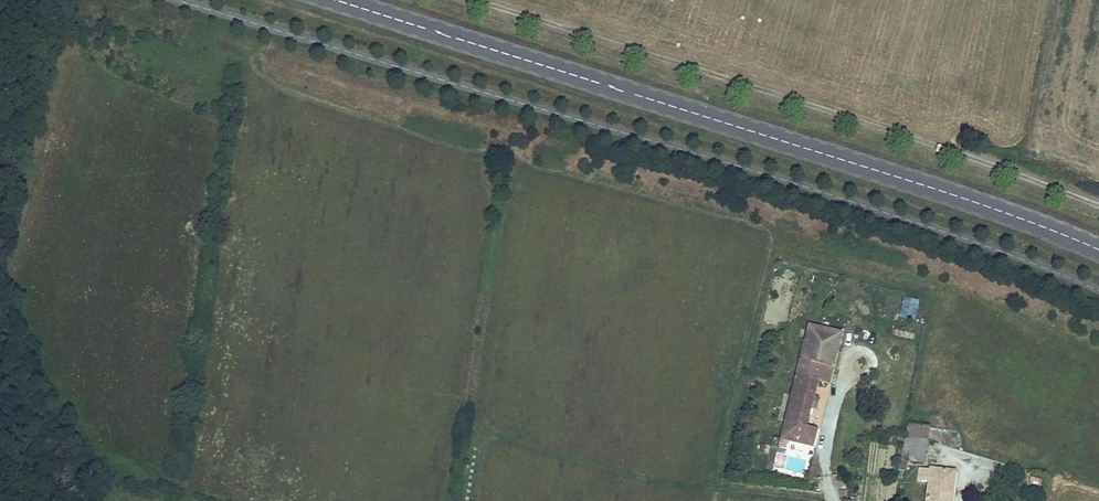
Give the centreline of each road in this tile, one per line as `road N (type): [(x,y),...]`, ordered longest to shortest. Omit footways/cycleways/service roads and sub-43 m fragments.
road 1 (secondary): [(339,0),(978,202),(1098,249)]
road 2 (track): [(476,0),(879,125),(1098,203)]

